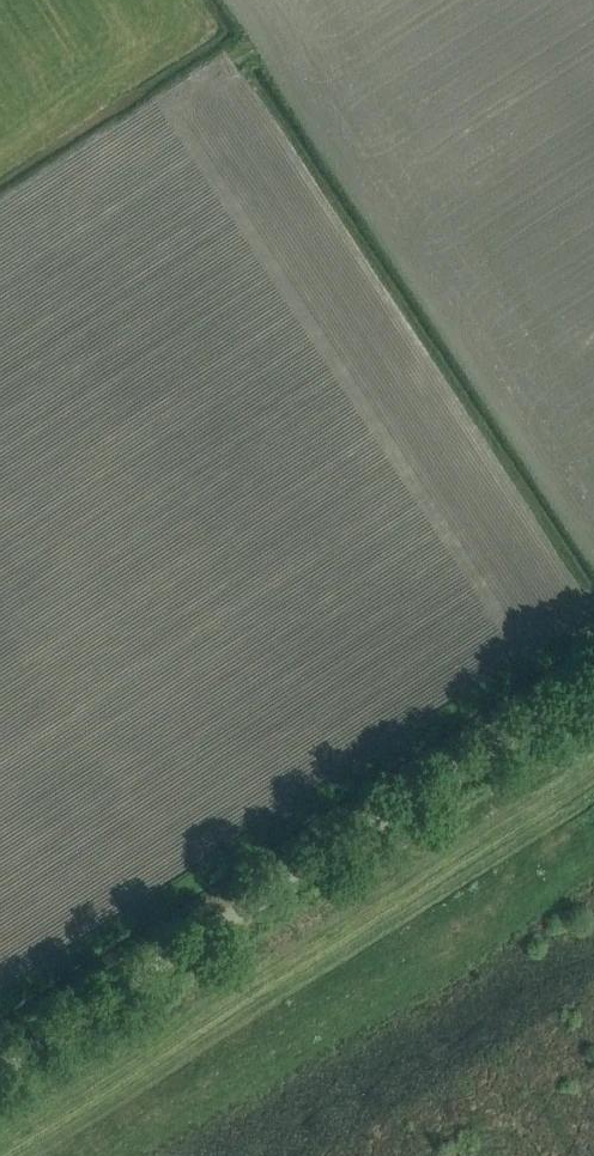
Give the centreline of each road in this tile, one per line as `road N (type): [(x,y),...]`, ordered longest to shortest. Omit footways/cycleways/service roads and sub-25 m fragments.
road 1 (unclassified): [(0,1067),(593,683)]

